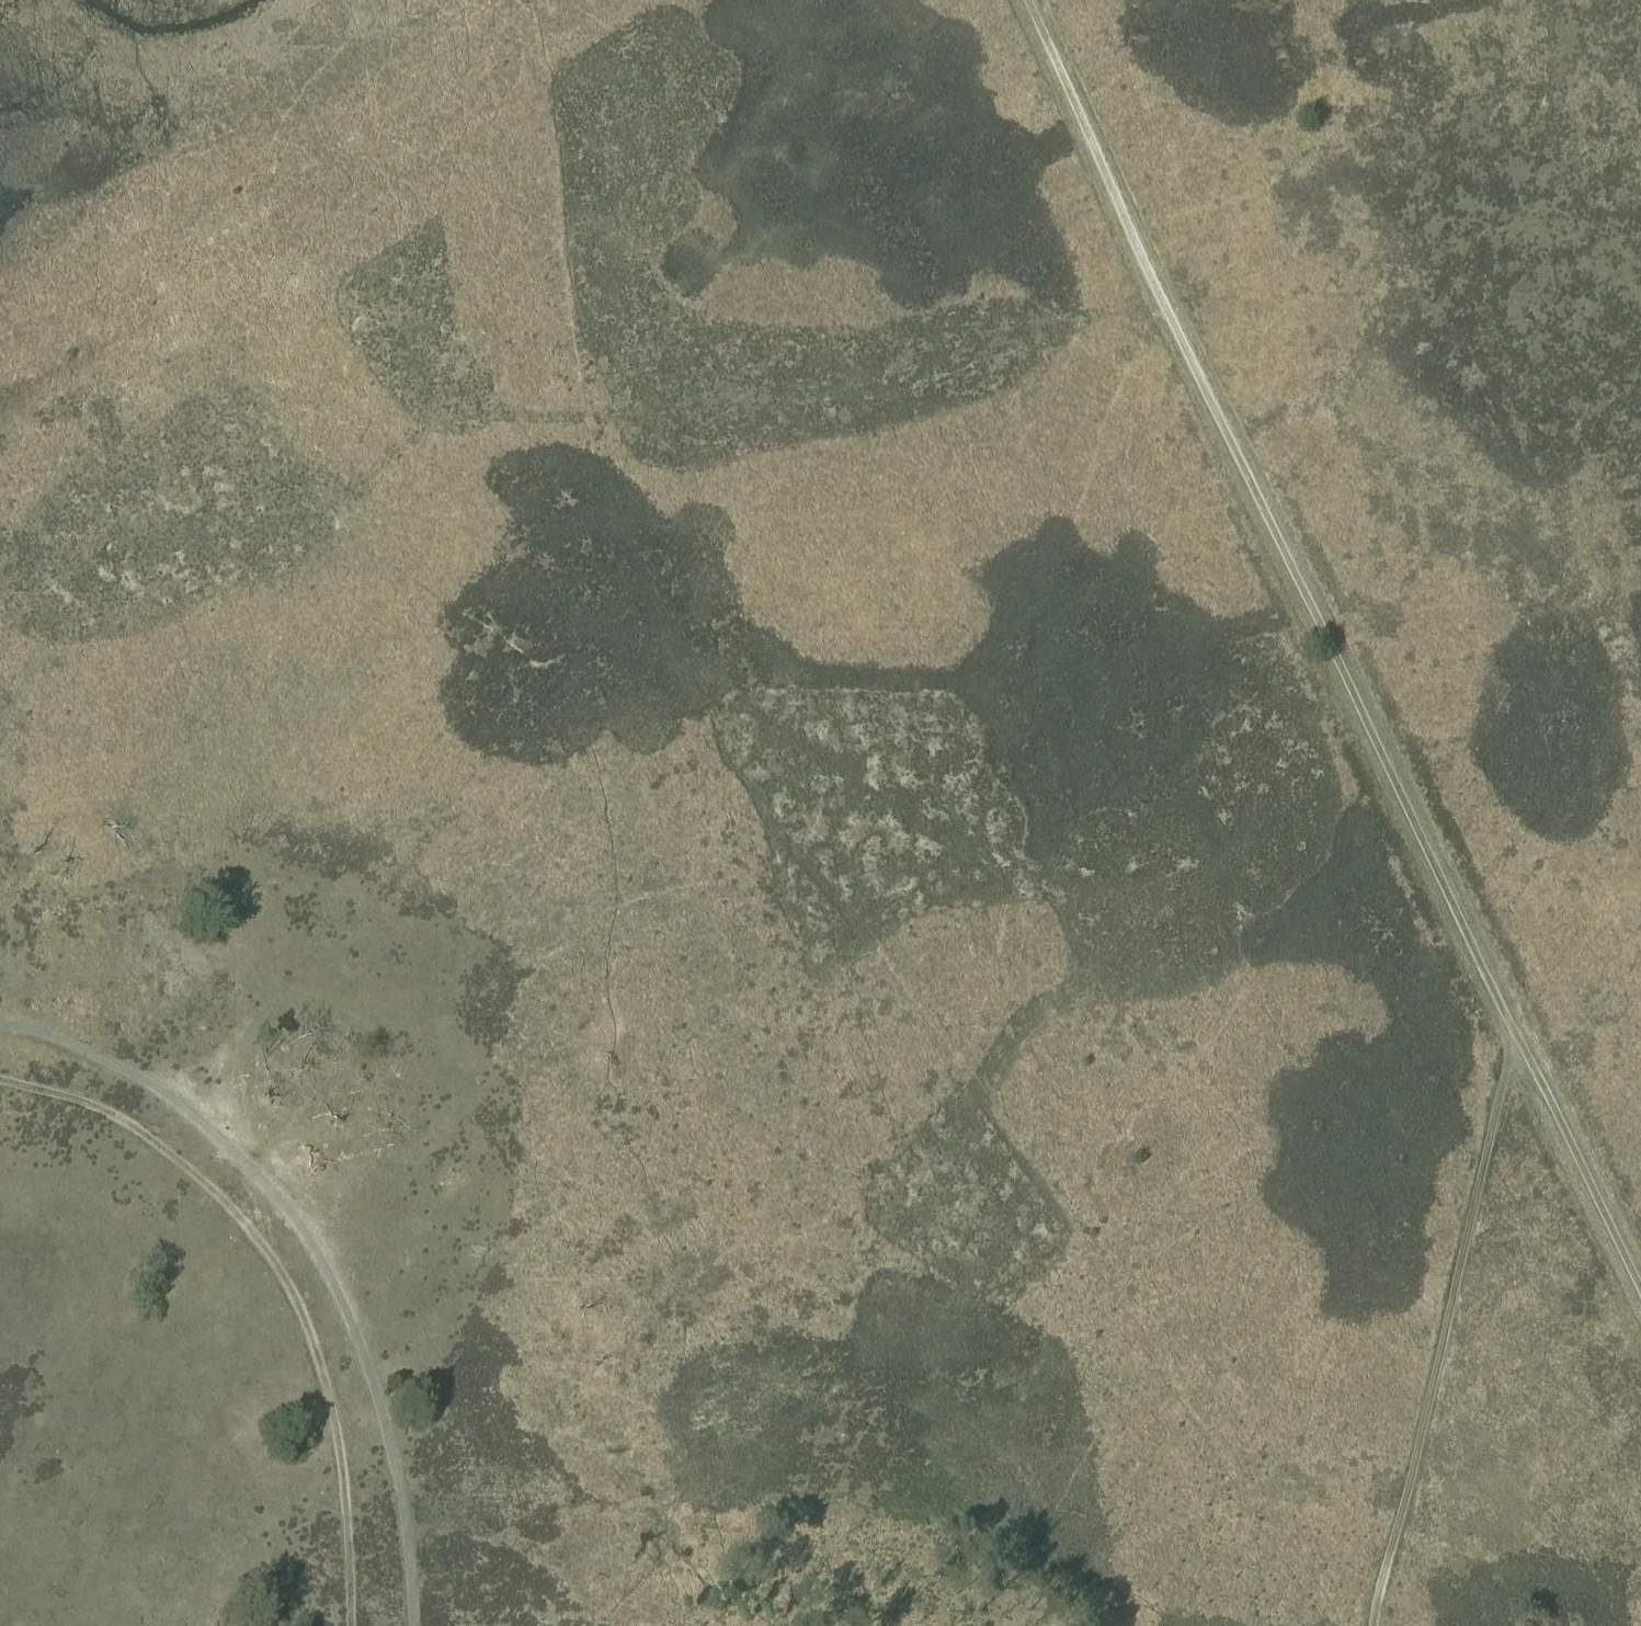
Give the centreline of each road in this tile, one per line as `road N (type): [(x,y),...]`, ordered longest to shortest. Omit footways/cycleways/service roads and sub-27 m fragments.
road 1 (track): [(1640,1295),(1029,0)]
road 2 (track): [(1372,1625),(1503,1104),(1512,1030)]

